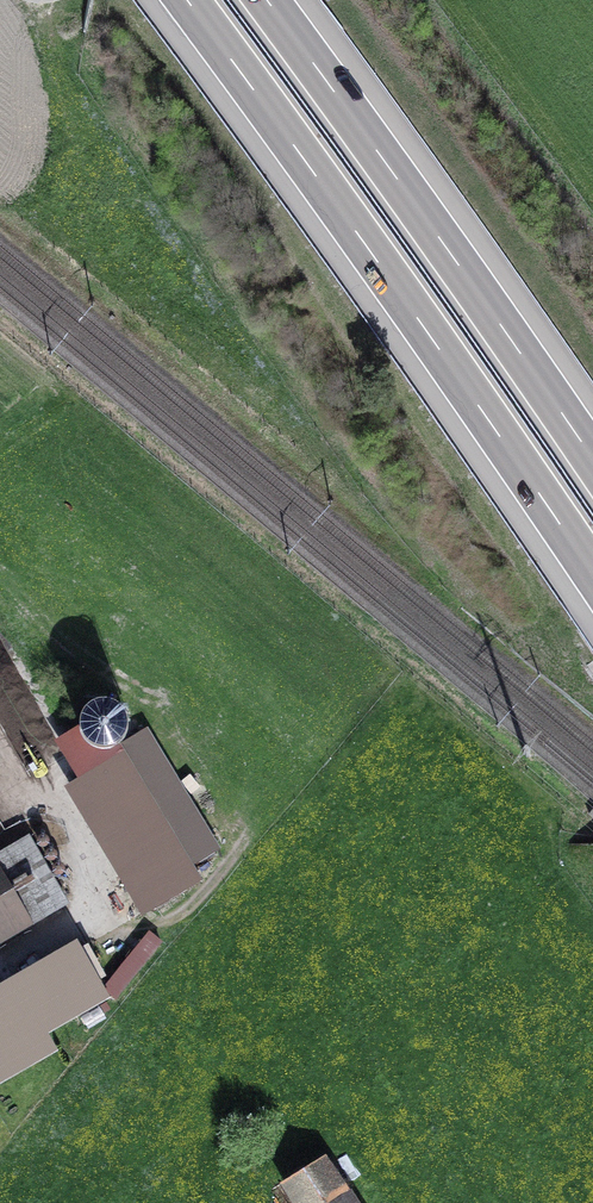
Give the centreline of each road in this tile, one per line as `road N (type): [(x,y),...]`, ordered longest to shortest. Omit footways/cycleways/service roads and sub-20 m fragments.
road 1 (motorway): [(186,0),(592,574)]
road 2 (motorway): [(592,457),(268,0)]

